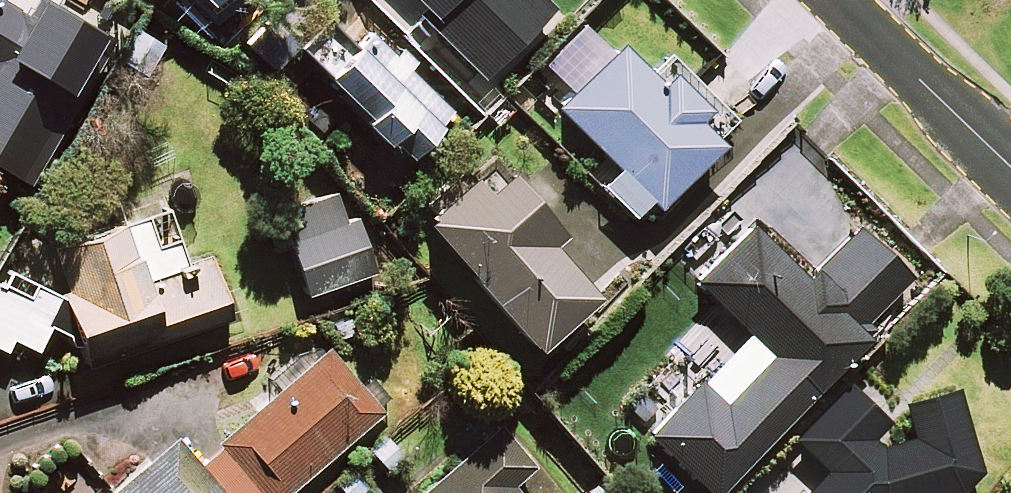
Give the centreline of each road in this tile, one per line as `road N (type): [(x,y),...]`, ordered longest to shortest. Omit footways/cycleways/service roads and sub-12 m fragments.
road 1 (residential): [(1010,165),(840,0)]

